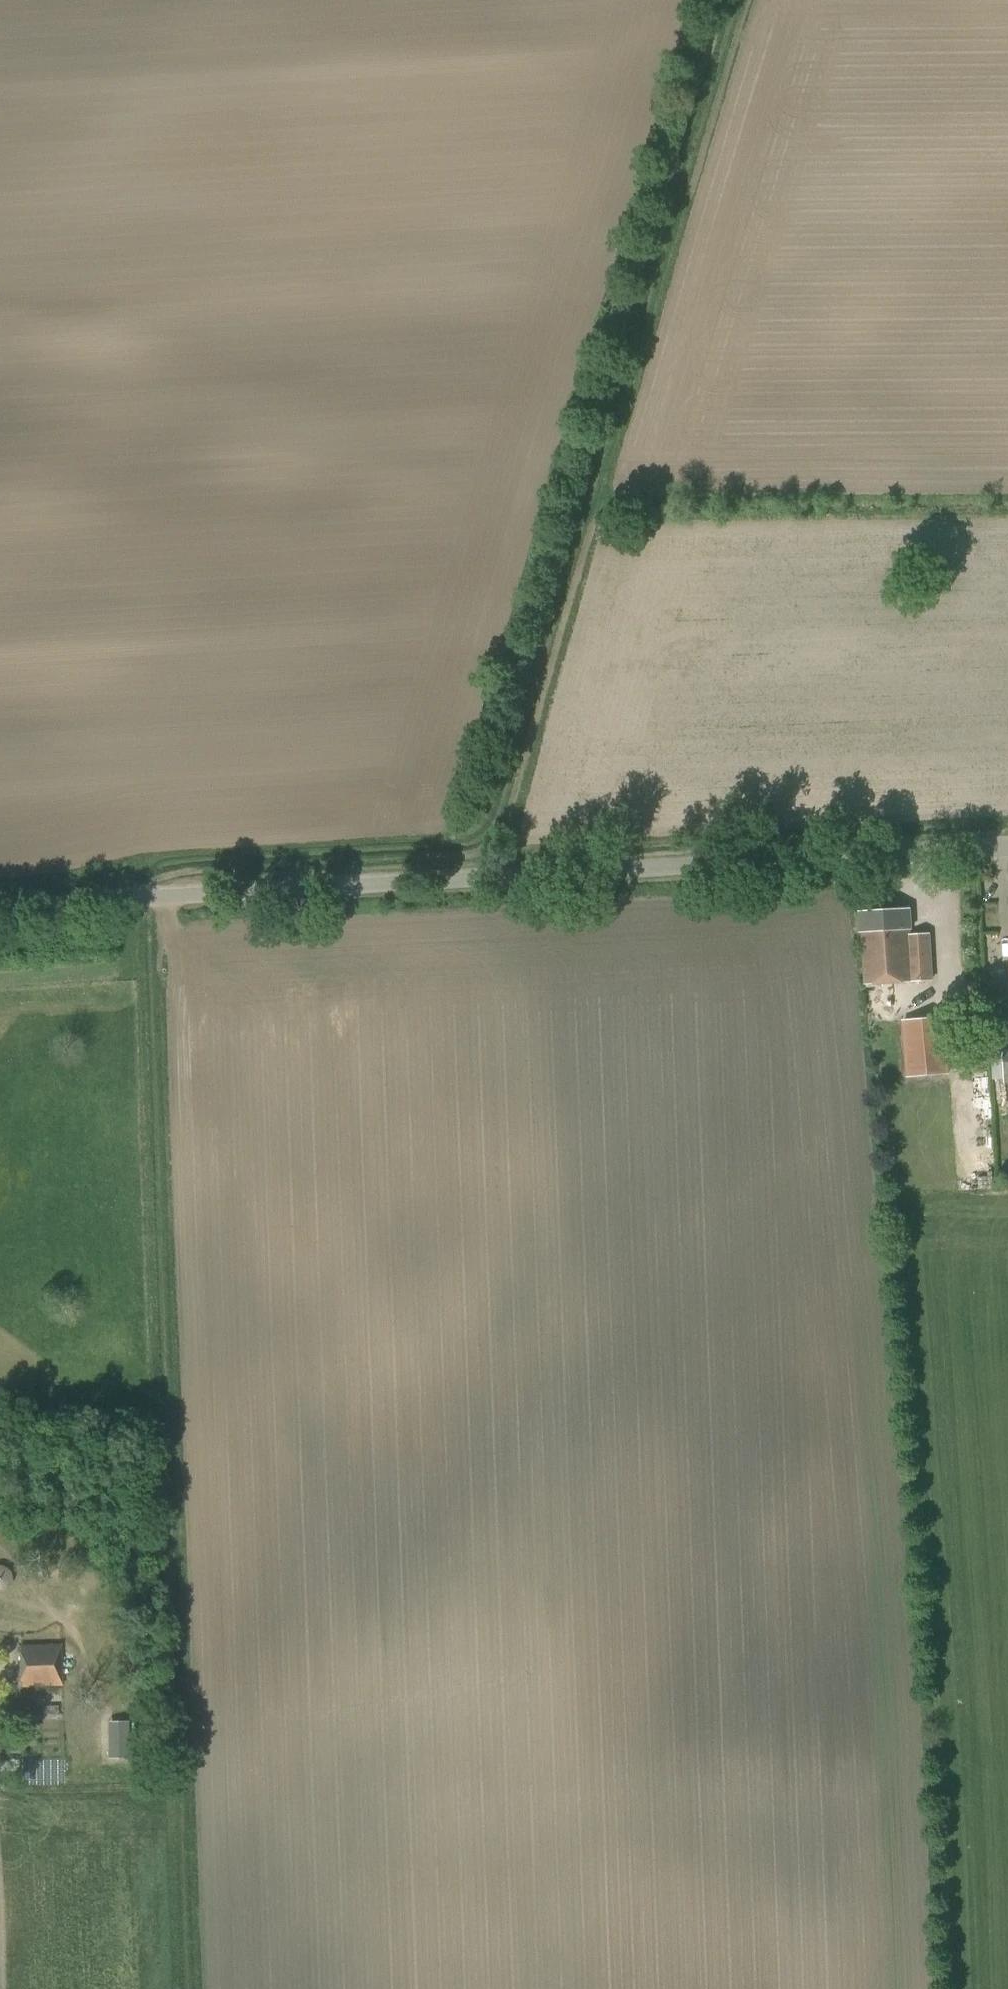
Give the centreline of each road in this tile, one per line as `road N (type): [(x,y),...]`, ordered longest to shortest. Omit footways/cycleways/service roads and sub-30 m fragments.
road 1 (unclassified): [(1007,842),(469,865),(0,902)]

